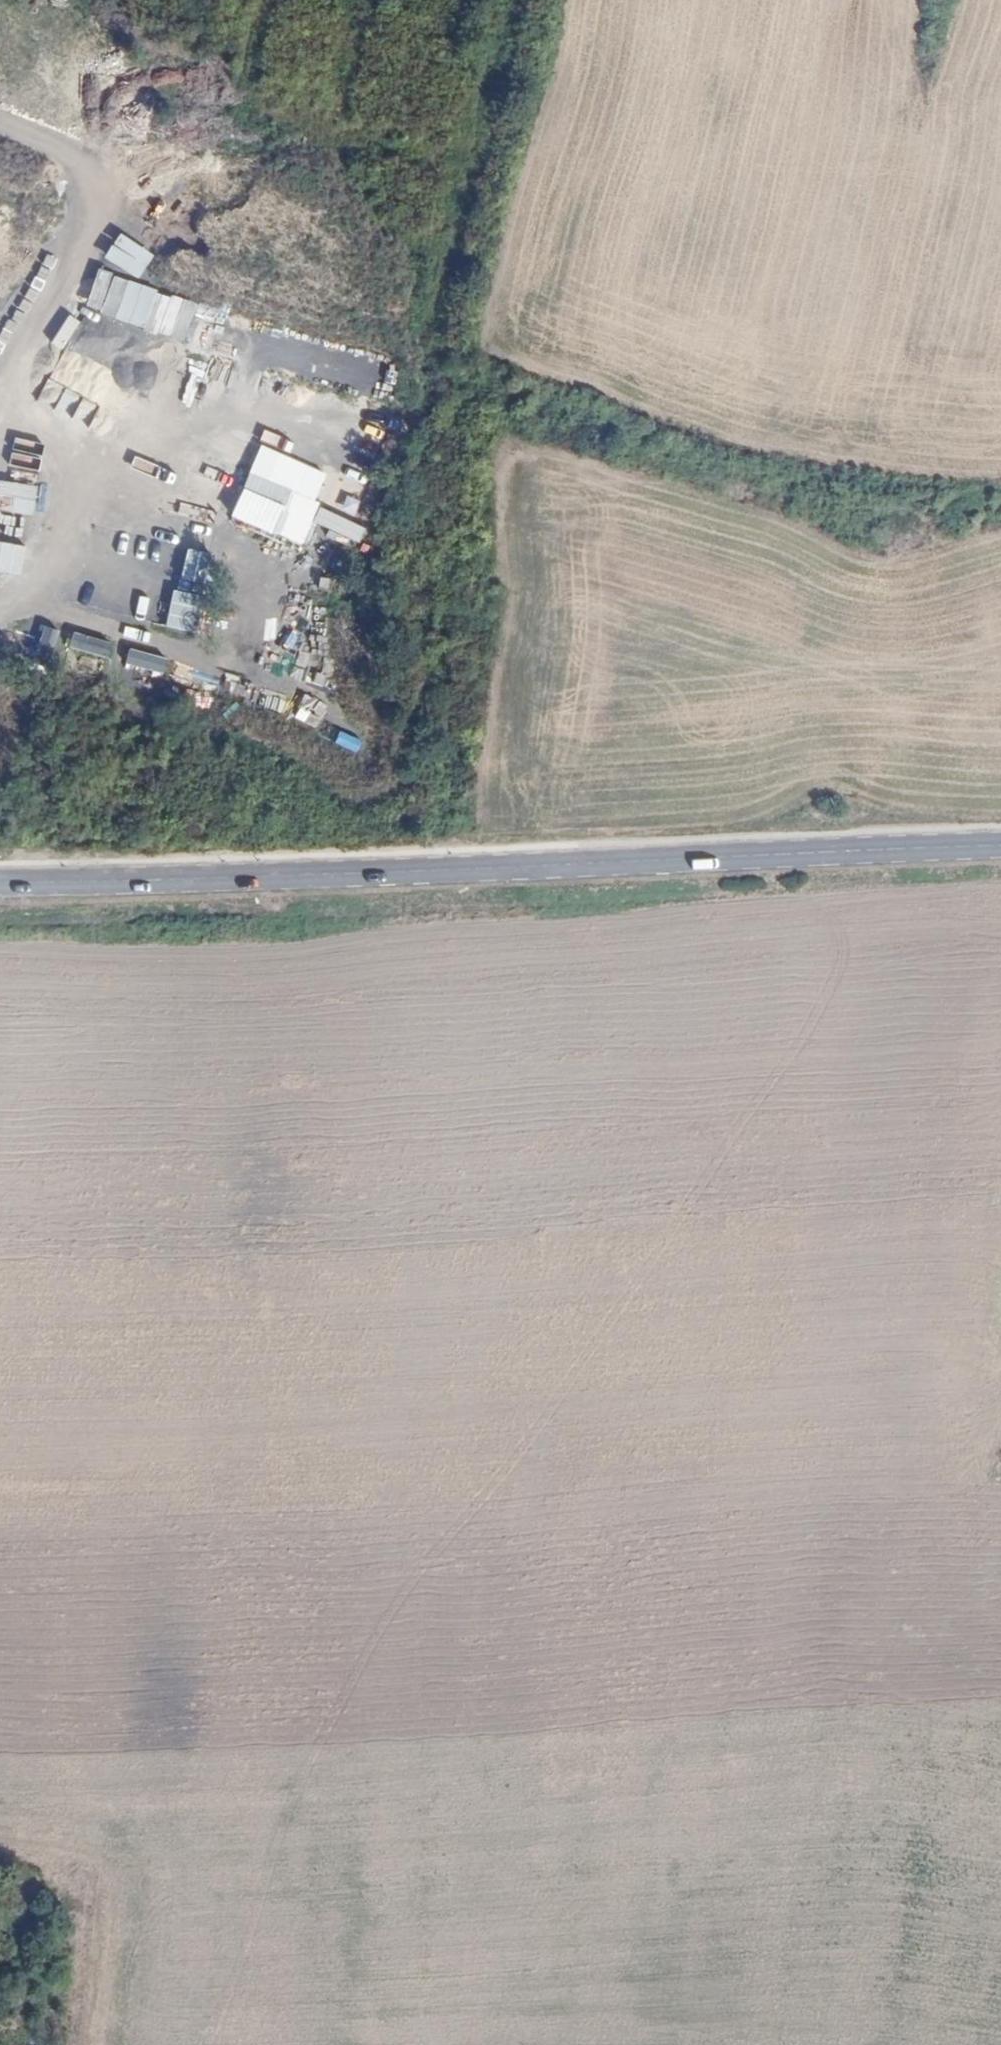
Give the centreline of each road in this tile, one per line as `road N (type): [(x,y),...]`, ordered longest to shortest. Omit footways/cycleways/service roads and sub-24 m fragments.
road 1 (track): [(1000,488),(795,487),(681,459),(412,370),(215,337),(121,312),(78,296),(0,242)]
road 2 (tertiary): [(1000,848),(192,882),(0,882)]

